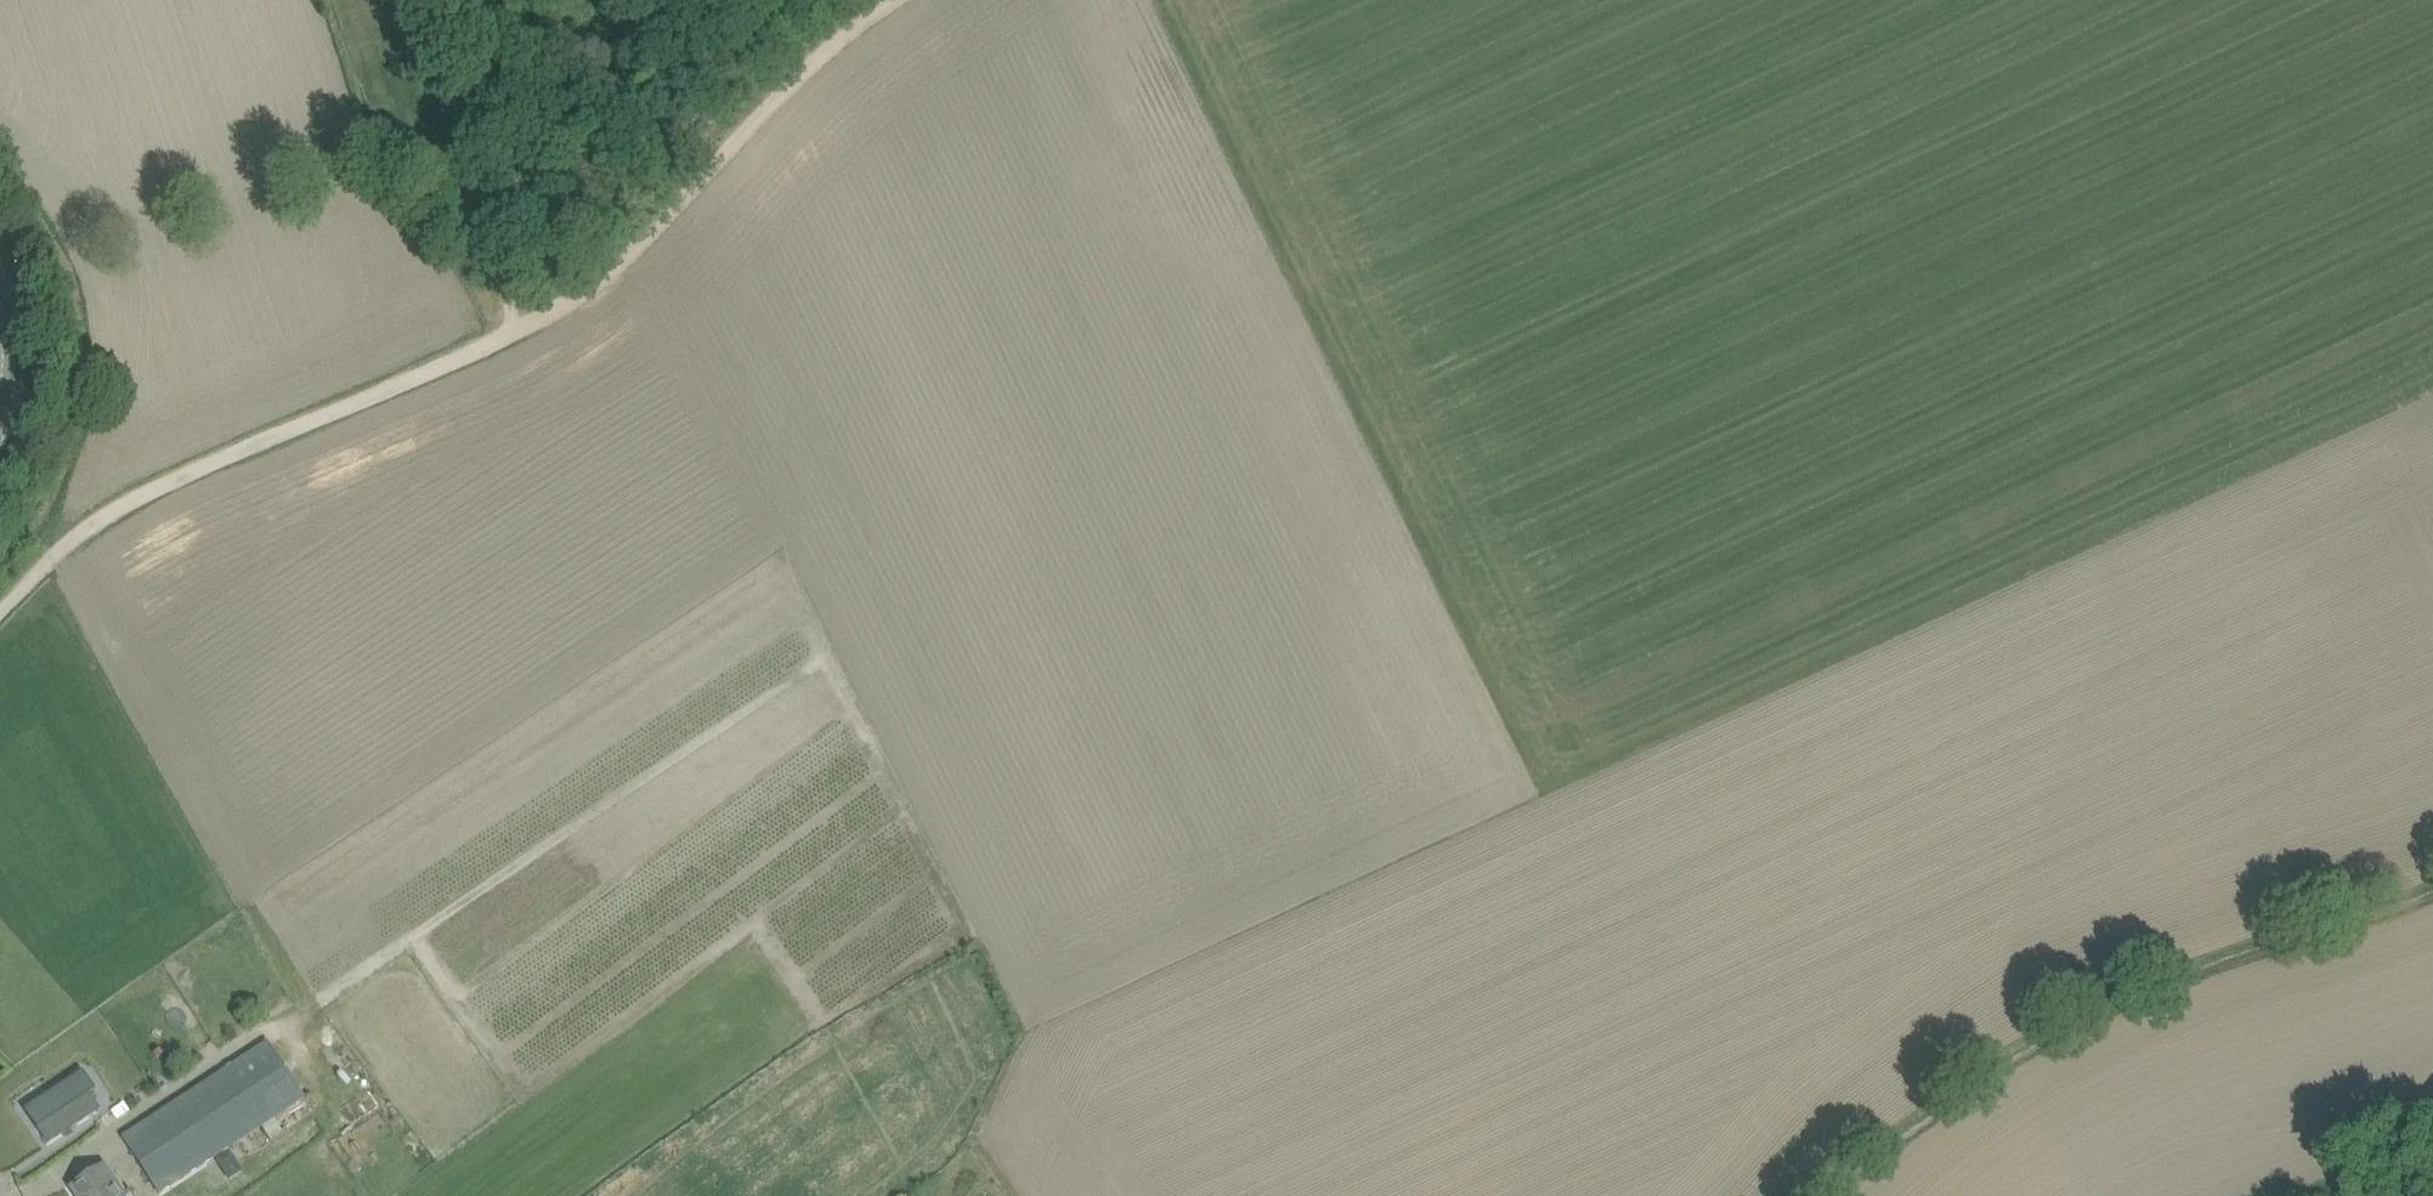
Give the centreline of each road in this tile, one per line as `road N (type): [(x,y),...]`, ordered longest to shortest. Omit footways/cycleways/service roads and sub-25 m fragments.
road 1 (track): [(895,0),(710,156),(585,291),(176,475),(91,522),(0,608)]

